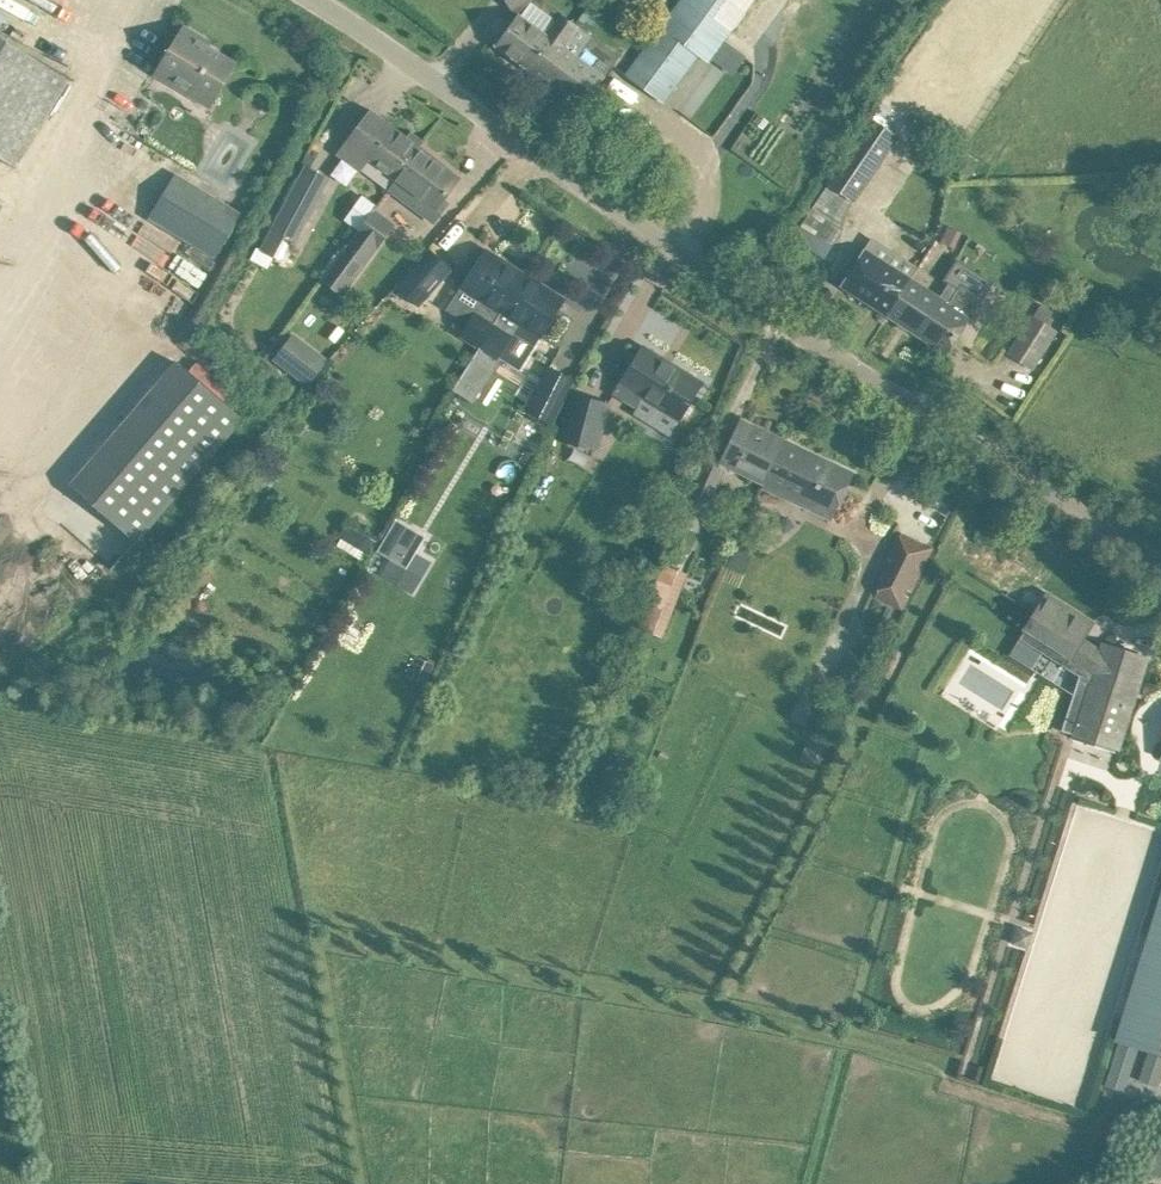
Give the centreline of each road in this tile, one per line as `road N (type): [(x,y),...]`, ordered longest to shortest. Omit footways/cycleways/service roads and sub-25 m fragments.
road 1 (unclassified): [(1160,575),(691,271),(299,0)]

